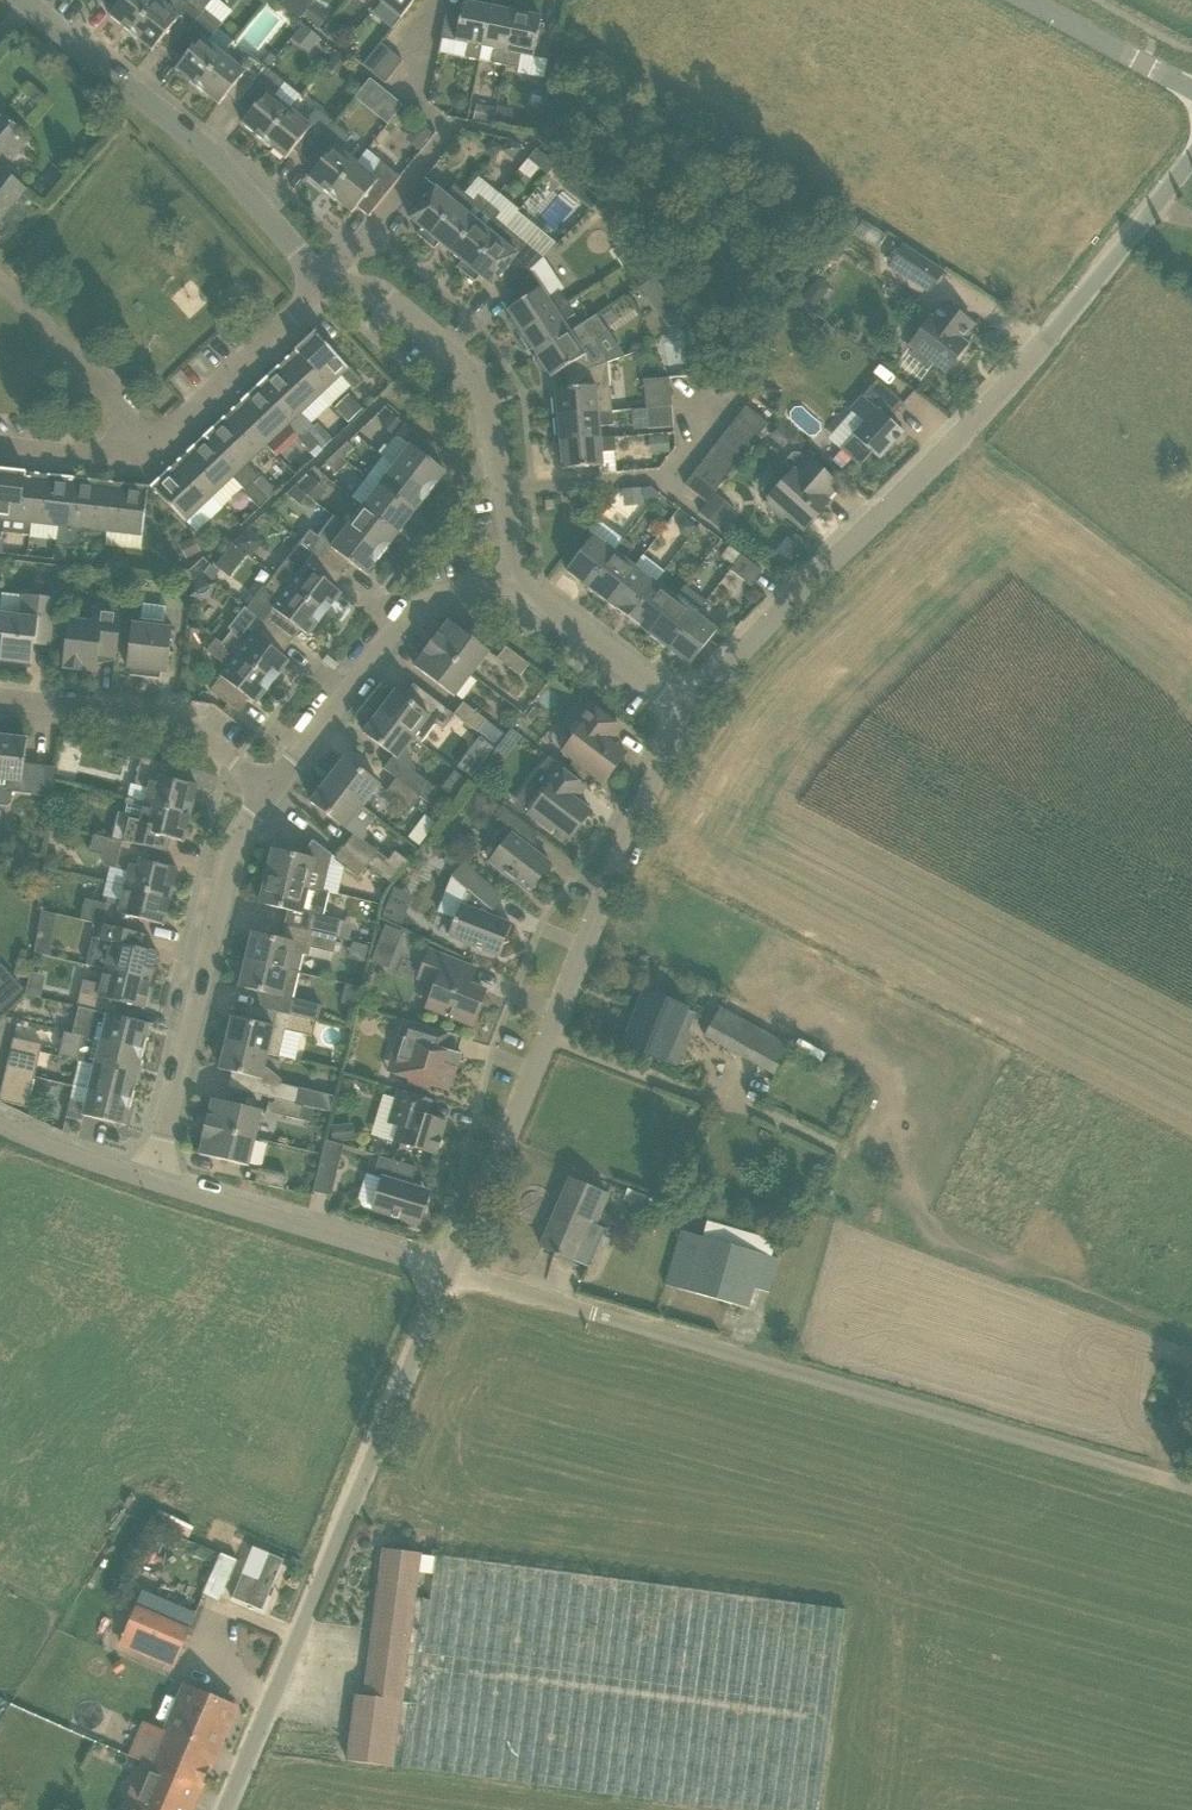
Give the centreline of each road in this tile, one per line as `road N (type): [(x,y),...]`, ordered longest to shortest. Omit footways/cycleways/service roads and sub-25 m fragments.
road 1 (unclassified): [(1191,1488),(450,1272)]
road 2 (unclassified): [(690,715),(1005,393),(1191,158)]
road 3 (unclassified): [(450,1272),(647,797),(690,715)]
road 4 (unclassified): [(226,1809),(450,1272)]
road 5 (residential): [(327,286),(214,156),(26,0)]
road 6 (residential): [(157,1182),(234,840),(272,789)]
road 7 (residential): [(517,581),(485,387),(385,299),(327,286)]
road 8 (residential): [(272,789),(419,602),(517,581)]
road 9 (residential): [(450,1272),(157,1182)]
road 10 (residential): [(272,789),(181,718),(0,697)]
road 11 (residential): [(156,447),(327,286)]
road 12 (residential): [(0,282),(156,447)]
road 13 (residential): [(690,715),(517,581)]
road 14 (unclassified): [(1191,90),(1027,0)]
road 15 (residential): [(157,1182),(44,1148),(0,1121)]
road 16 (residential): [(127,459),(0,446)]

